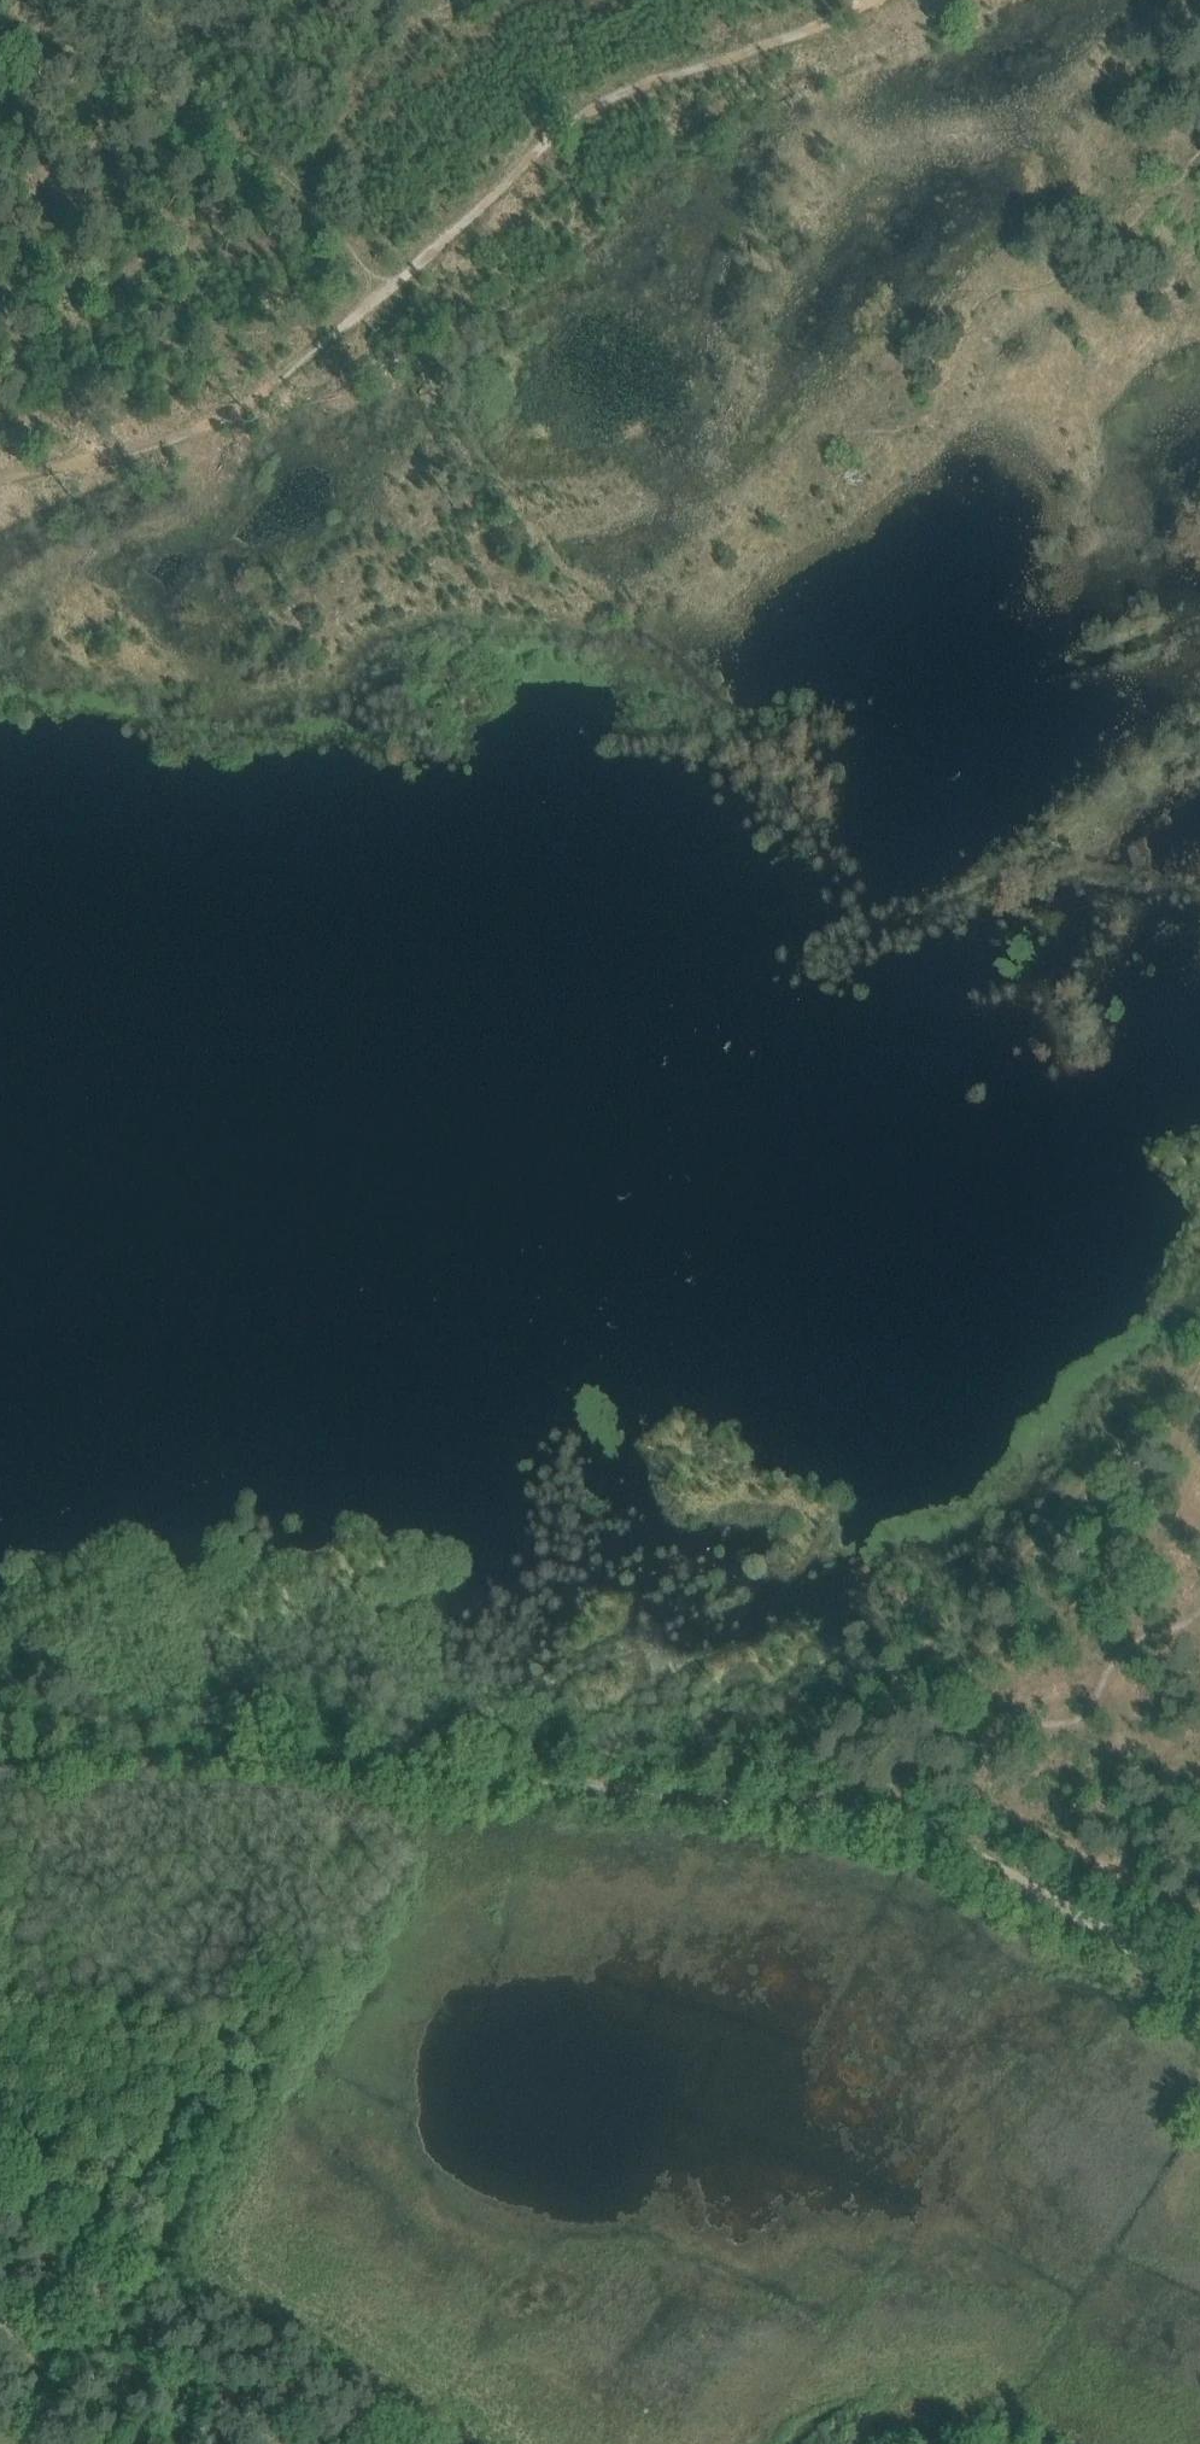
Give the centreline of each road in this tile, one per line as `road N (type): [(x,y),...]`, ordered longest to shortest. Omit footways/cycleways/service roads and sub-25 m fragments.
road 1 (track): [(945,1837),(704,1803),(0,1763)]
road 2 (track): [(945,1837),(1199,1994)]

